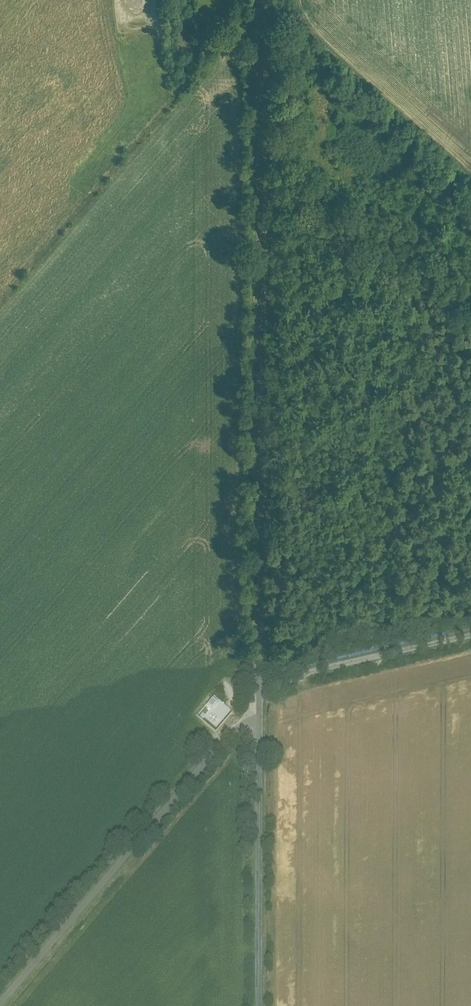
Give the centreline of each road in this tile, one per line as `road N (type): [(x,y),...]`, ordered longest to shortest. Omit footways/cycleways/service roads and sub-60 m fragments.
road 1 (unclassified): [(256,0),(255,699)]
road 2 (unclassified): [(0,1001),(255,699)]
road 3 (track): [(256,29),(0,322)]
road 4 (unclassified): [(255,699),(253,1005)]
road 5 (track): [(255,685),(470,634)]

